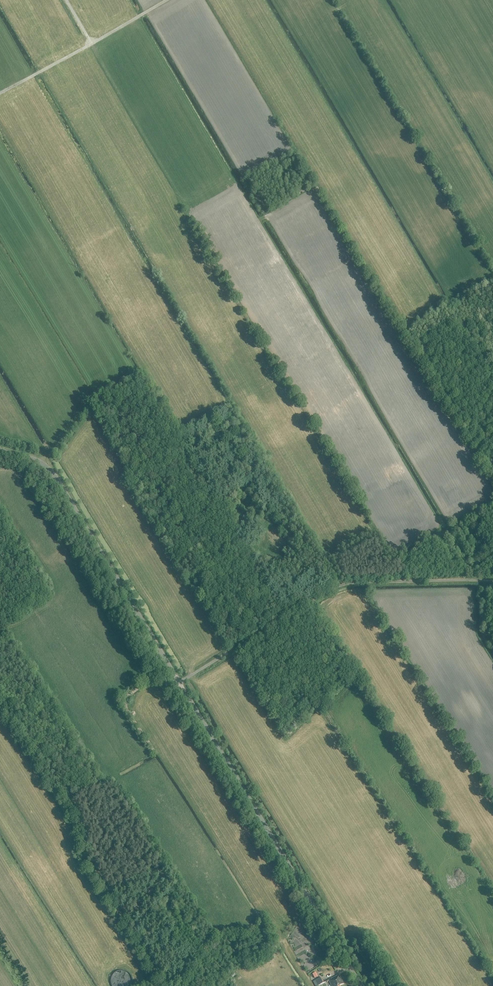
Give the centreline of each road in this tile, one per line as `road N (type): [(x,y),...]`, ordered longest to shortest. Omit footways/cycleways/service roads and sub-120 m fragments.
road 1 (tertiary): [(362,985),(56,478),(38,461),(0,450)]

